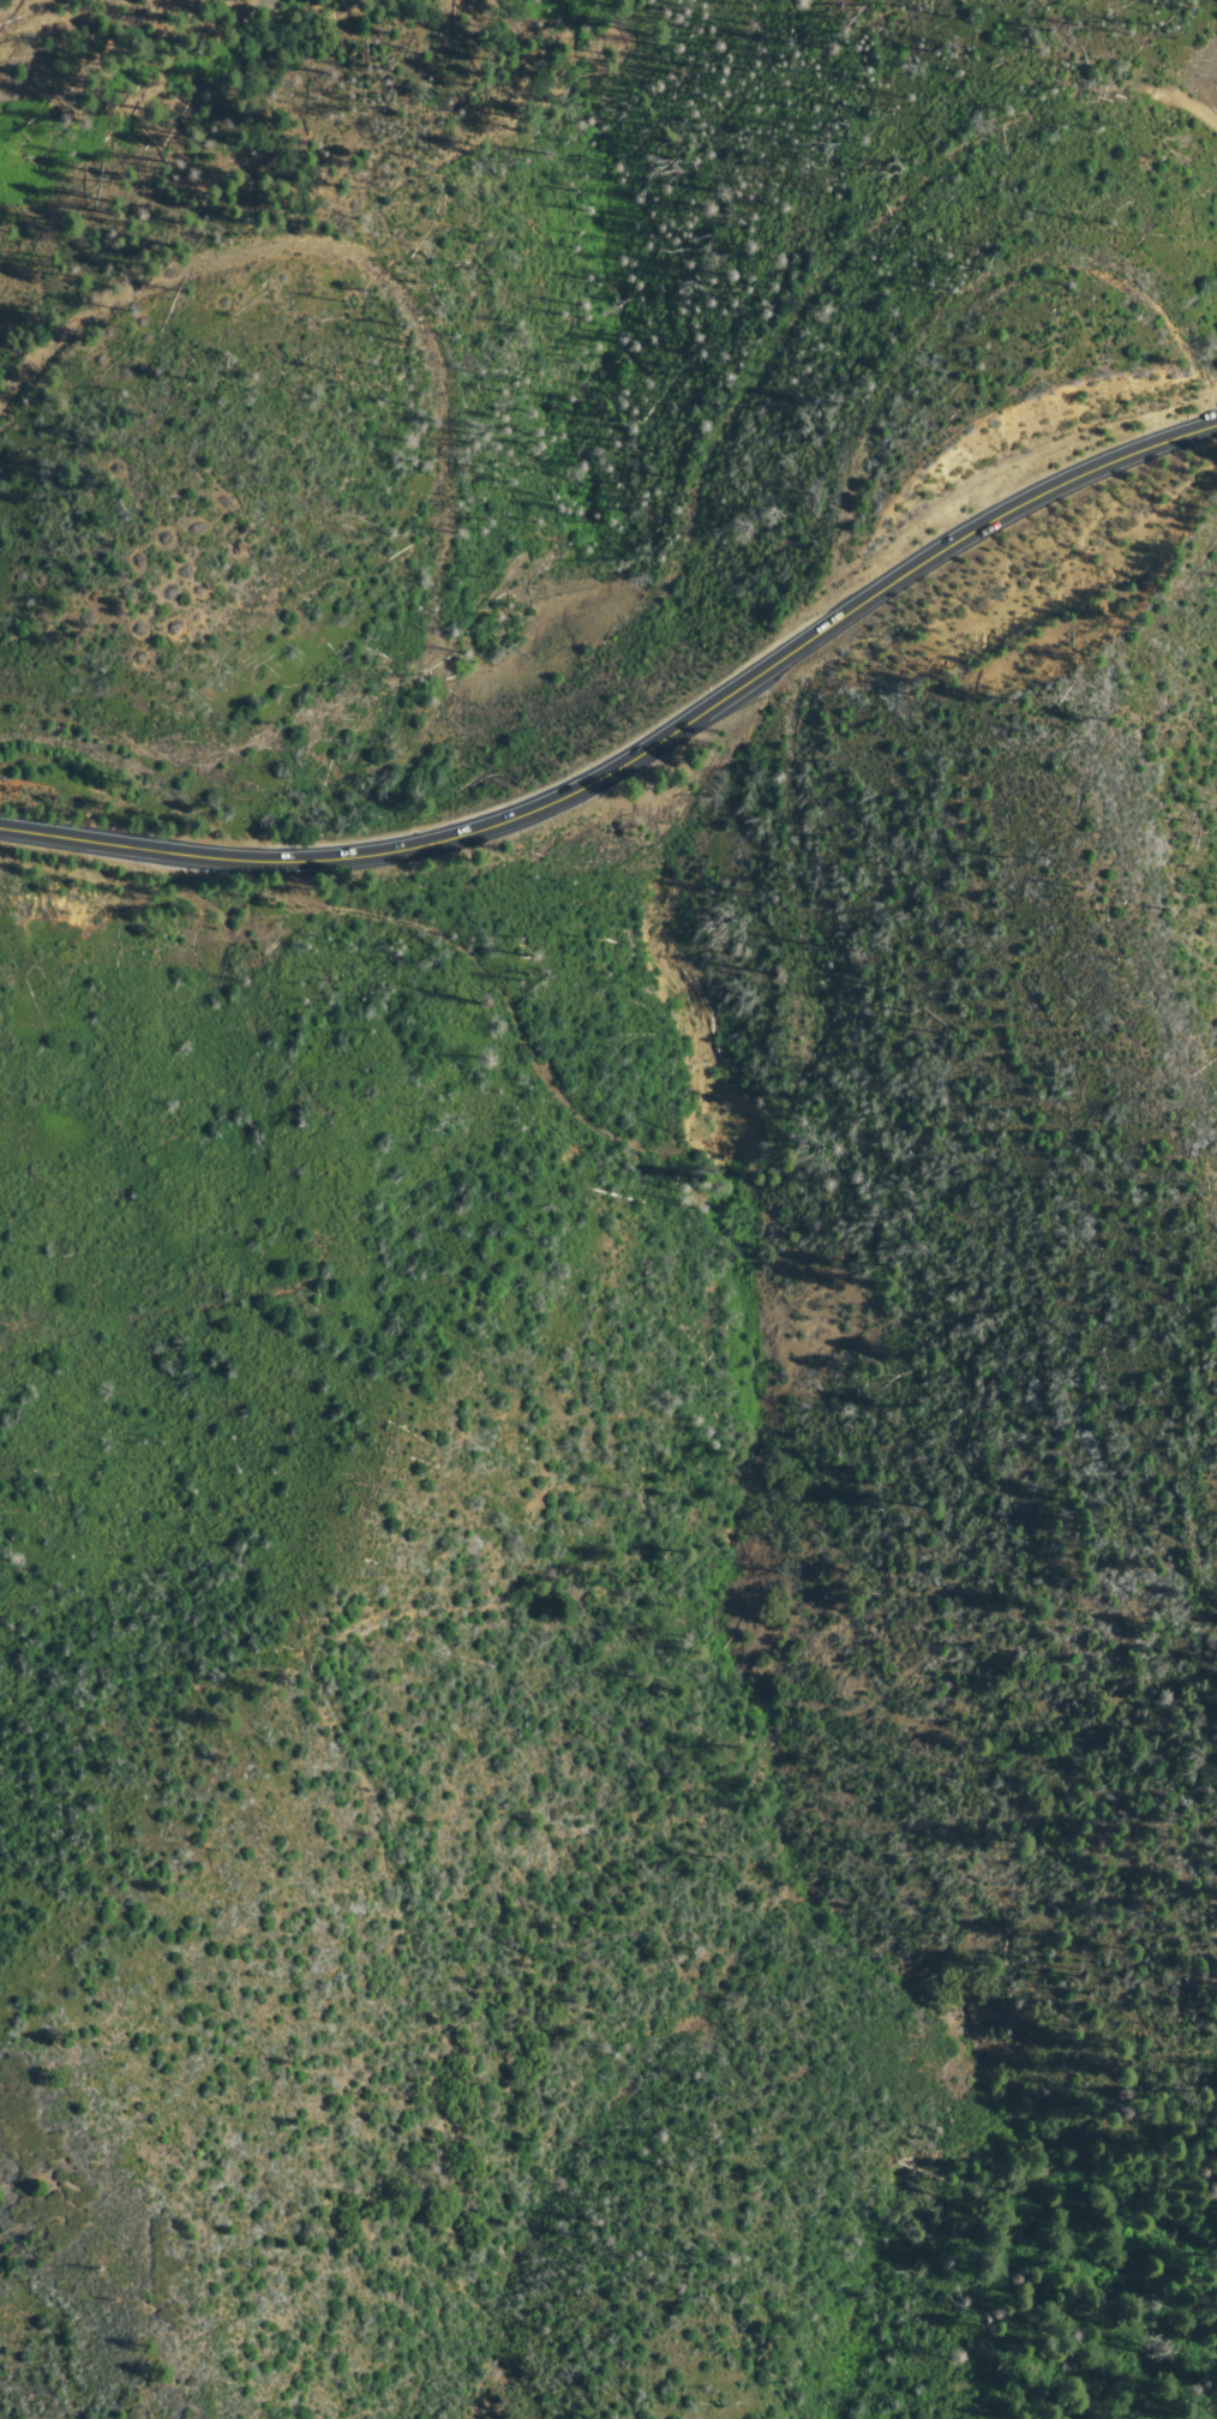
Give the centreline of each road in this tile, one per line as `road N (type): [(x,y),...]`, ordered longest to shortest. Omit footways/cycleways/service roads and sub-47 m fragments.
road 1 (primary): [(0,847),(278,874),(343,868),(491,827),(598,783),(682,731),(996,501),(1110,451),(1216,425)]
road 2 (track): [(0,79),(261,0)]

